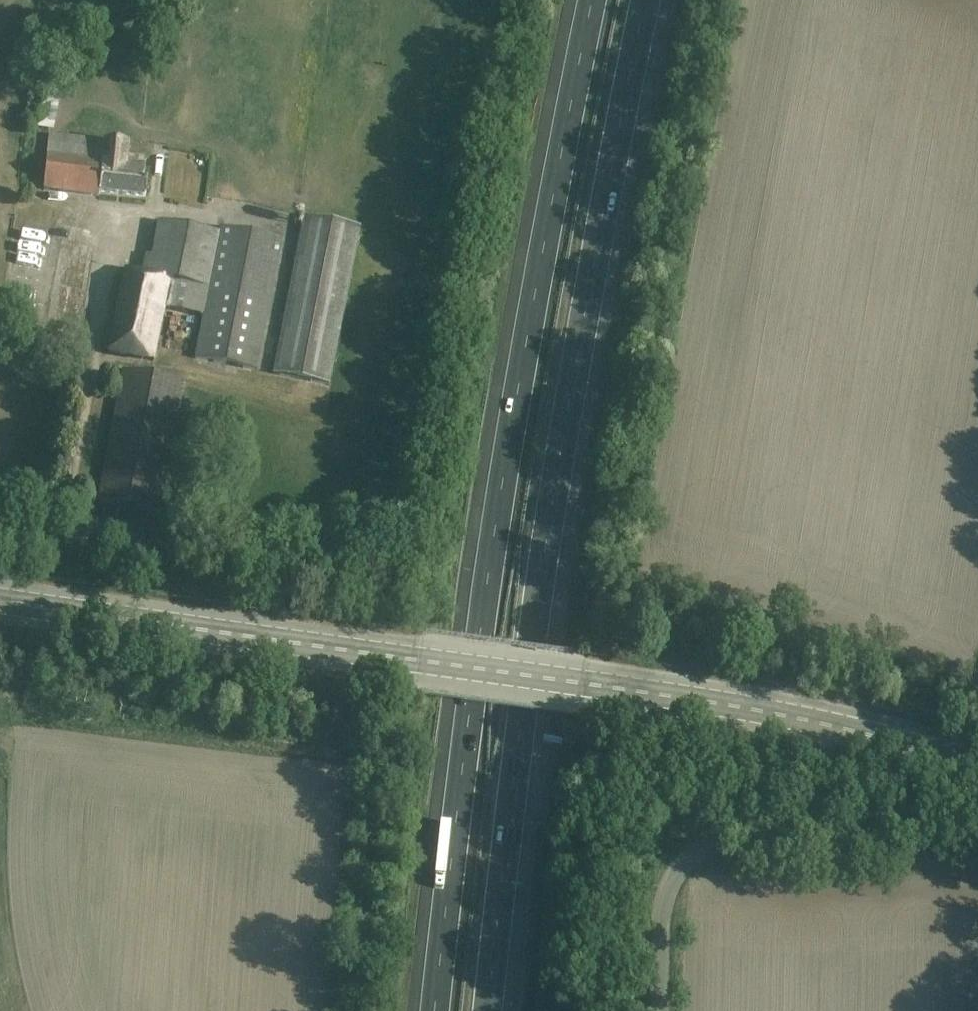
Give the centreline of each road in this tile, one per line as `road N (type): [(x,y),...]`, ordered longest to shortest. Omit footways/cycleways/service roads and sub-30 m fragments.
road 1 (motorway): [(487,1010),(545,549),(646,0)]
road 2 (motorway): [(593,0),(495,546),(436,1010)]
road 3 (tertiary): [(977,768),(896,740),(738,705),(0,600)]
road 4 (unclassified): [(669,1010),(662,923),(675,879),(699,852),(728,839),(805,841),(977,874)]
road 5 (unclassified): [(0,516),(40,520),(65,507),(98,356)]

